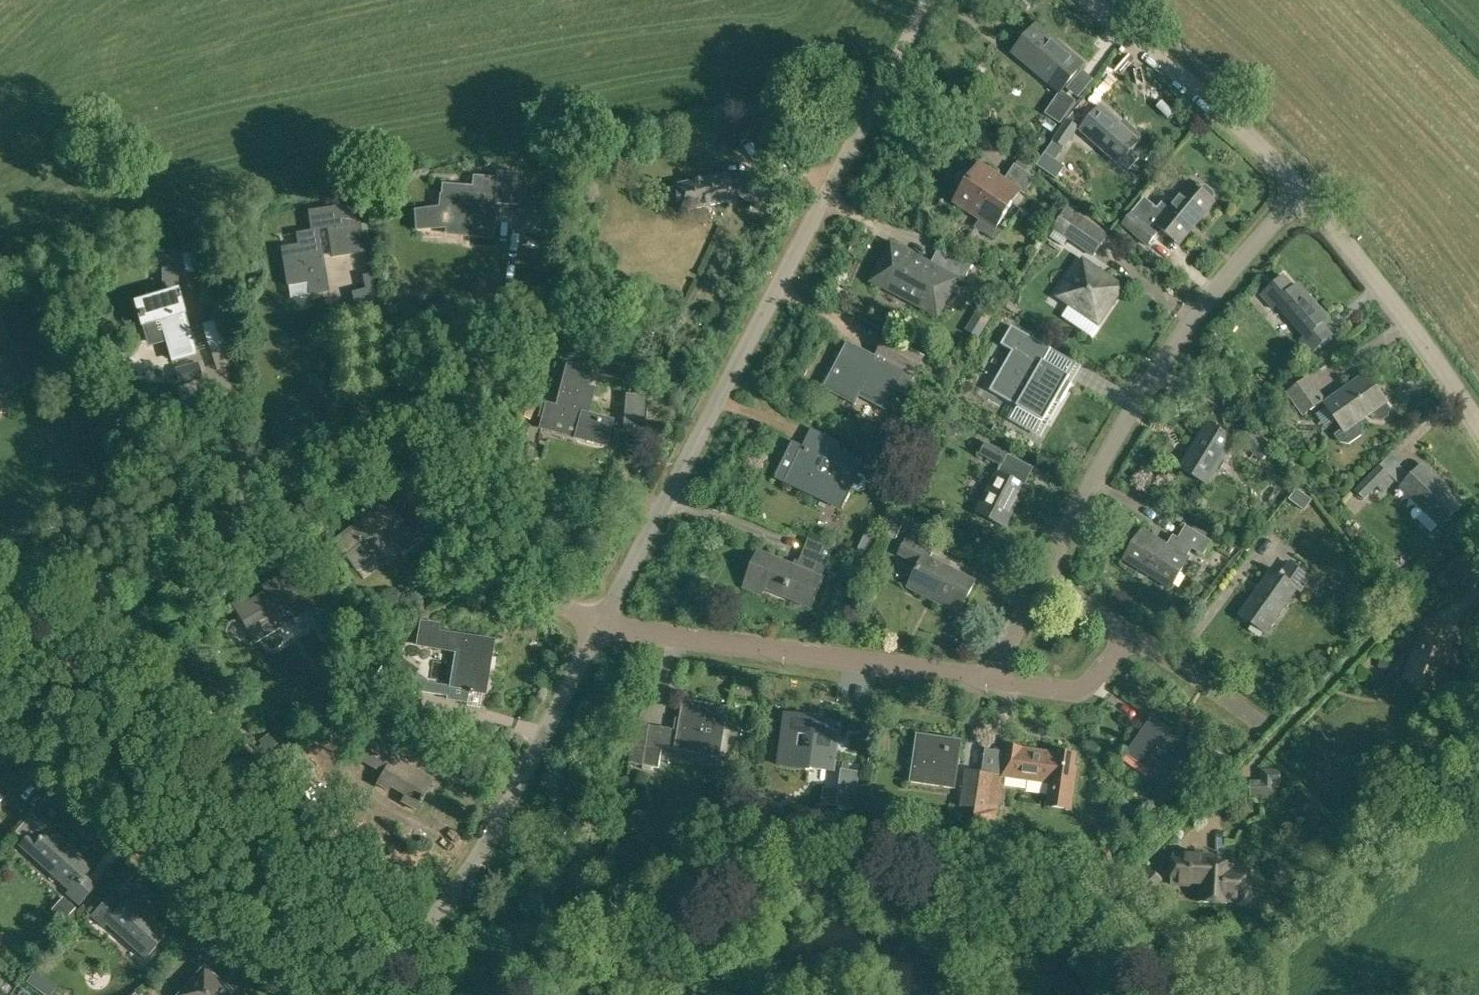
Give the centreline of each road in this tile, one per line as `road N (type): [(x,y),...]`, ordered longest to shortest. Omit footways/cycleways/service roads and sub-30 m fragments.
road 1 (residential): [(598,624),(929,0)]
road 2 (residential): [(1305,190),(1222,279),(1157,373),(1095,470),(1042,578)]
road 3 (residential): [(363,994),(456,886),(537,751),(598,624)]
road 4 (residential): [(308,994),(19,730),(0,699)]
road 5 (residential): [(0,615),(179,554),(351,435)]
road 6 (residential): [(990,679),(598,624)]
road 7 (residential): [(598,624),(510,548),(459,429),(405,414),(351,435)]
road 8 (unclassified): [(1478,421),(1305,190)]
road 9 (unclassified): [(1305,190),(1090,0)]
road 10 (residential): [(1271,724),(1130,632)]
road 11 (residential): [(990,679),(1074,691),(1130,632)]

